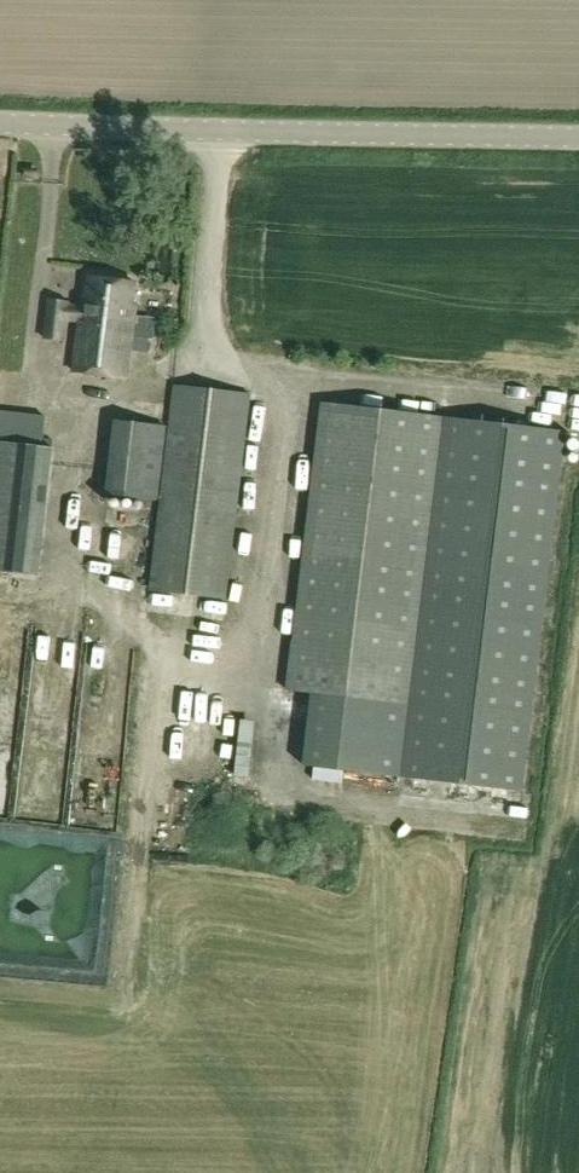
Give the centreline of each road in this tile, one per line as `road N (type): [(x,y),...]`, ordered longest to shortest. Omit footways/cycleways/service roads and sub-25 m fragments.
road 1 (tertiary): [(578,138),(0,119)]

